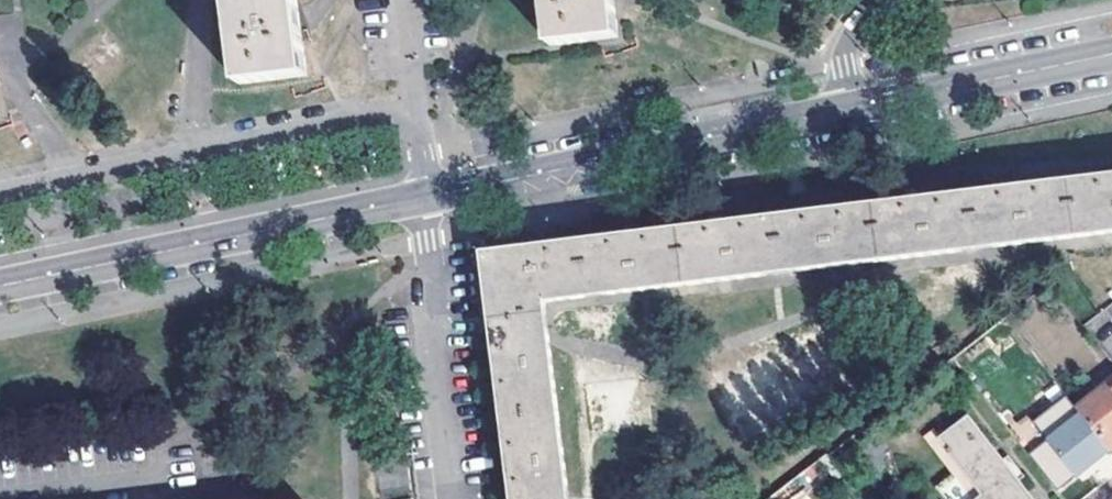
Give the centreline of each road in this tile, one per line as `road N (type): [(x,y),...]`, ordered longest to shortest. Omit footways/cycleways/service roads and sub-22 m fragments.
road 1 (residential): [(0,285),(1111,52)]
road 2 (residential): [(415,102),(0,190)]

